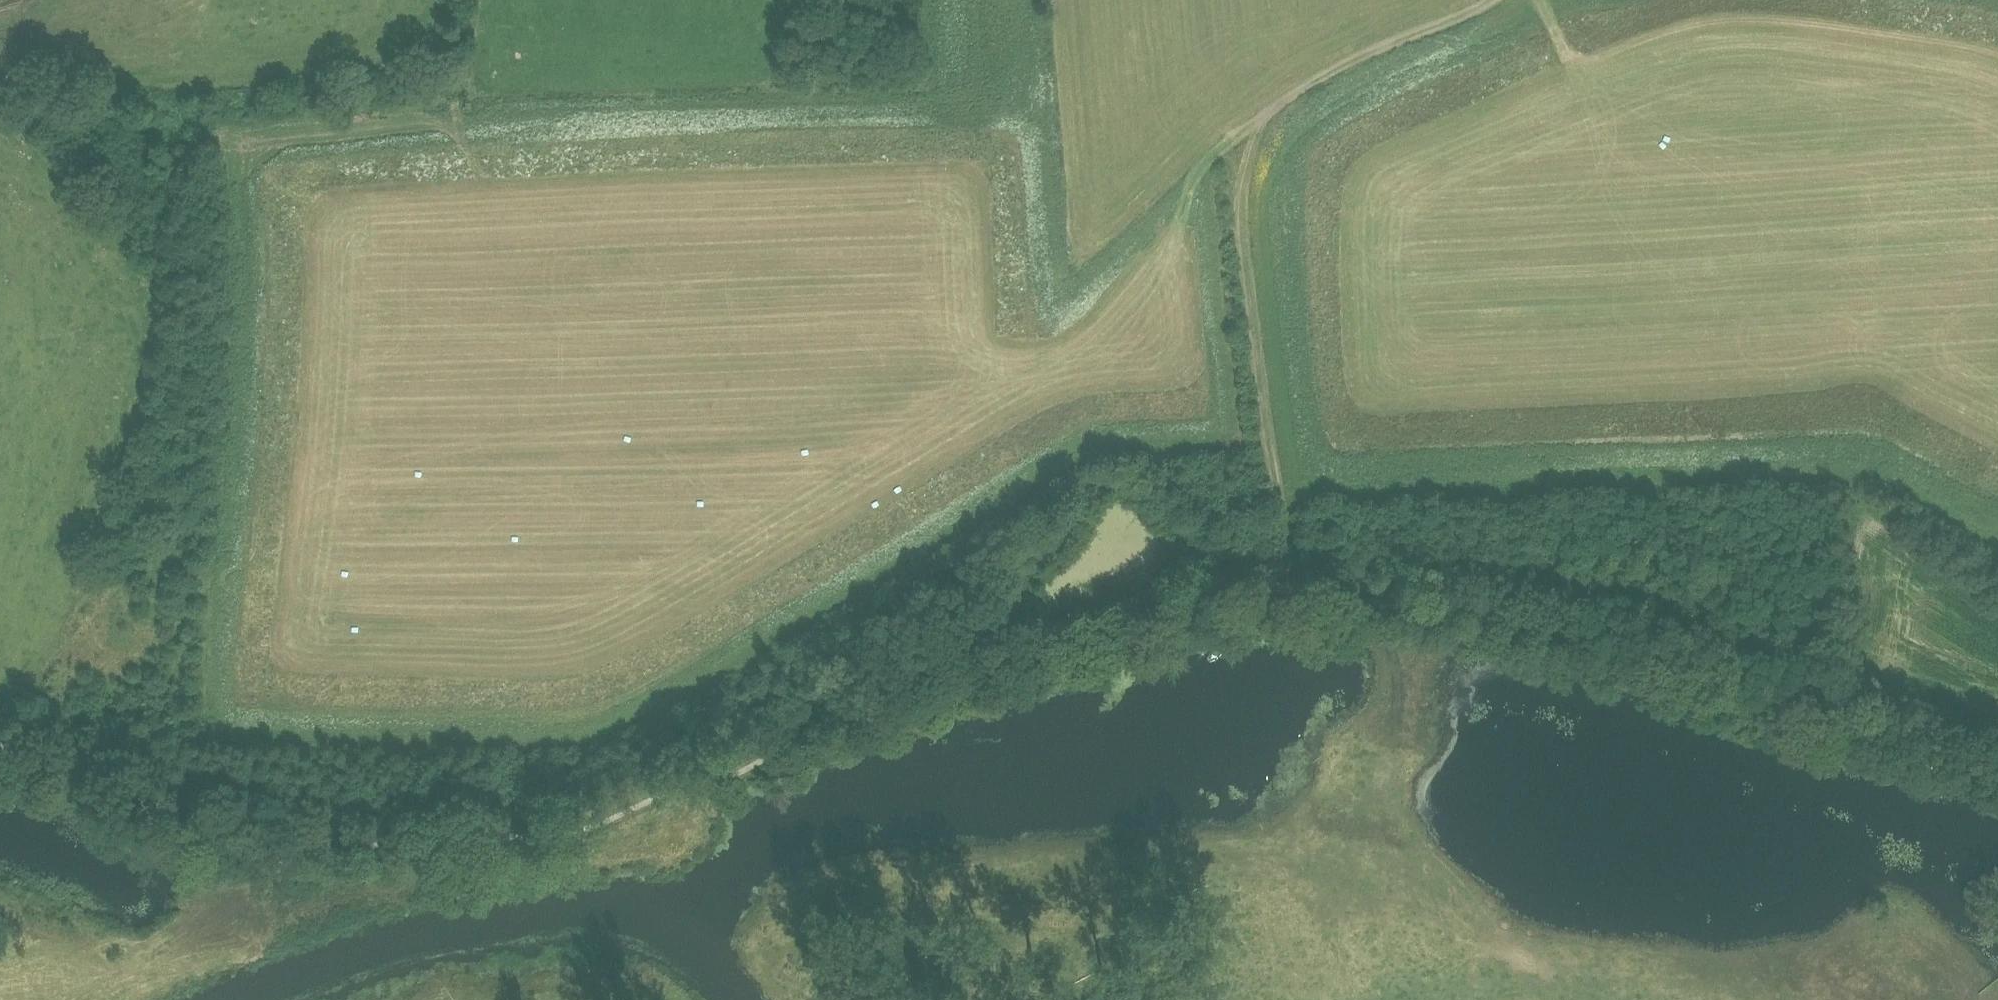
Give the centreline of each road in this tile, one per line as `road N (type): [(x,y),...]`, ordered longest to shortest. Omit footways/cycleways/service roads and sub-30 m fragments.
road 1 (track): [(239,537),(231,558),(201,570),(132,572),(0,721)]
road 2 (track): [(1266,116),(1076,304)]
road 3 (track): [(1266,116),(1358,58),(1491,0)]

